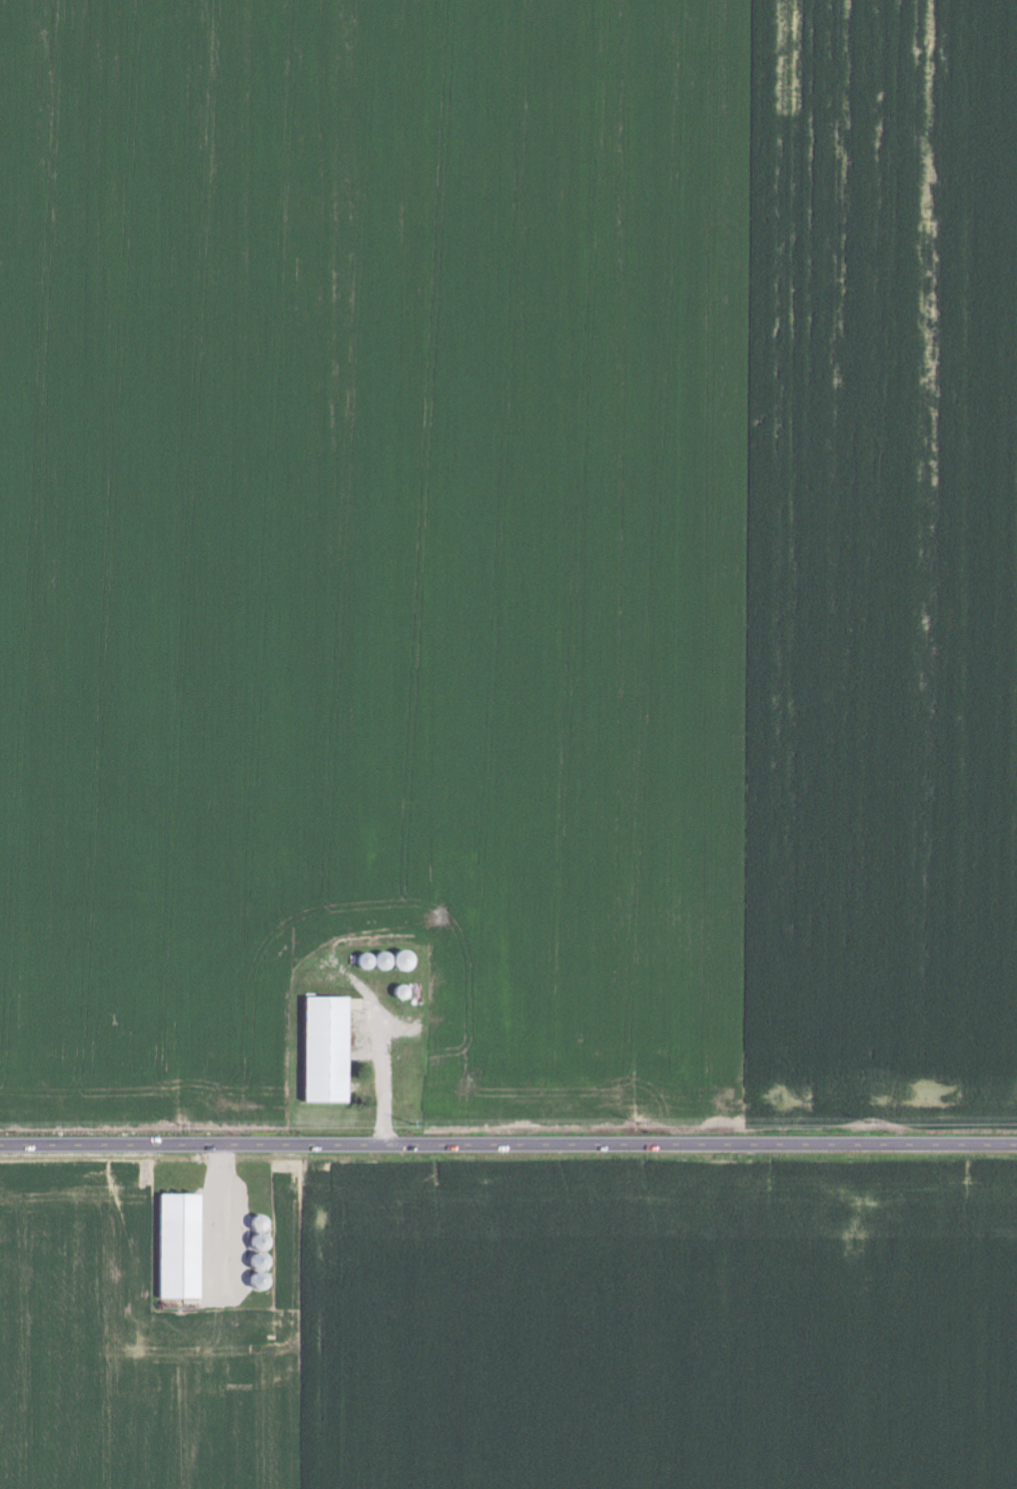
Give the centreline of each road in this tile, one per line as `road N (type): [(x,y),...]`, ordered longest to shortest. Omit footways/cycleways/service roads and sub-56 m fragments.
road 1 (tertiary): [(0,1149),(1016,1147)]

